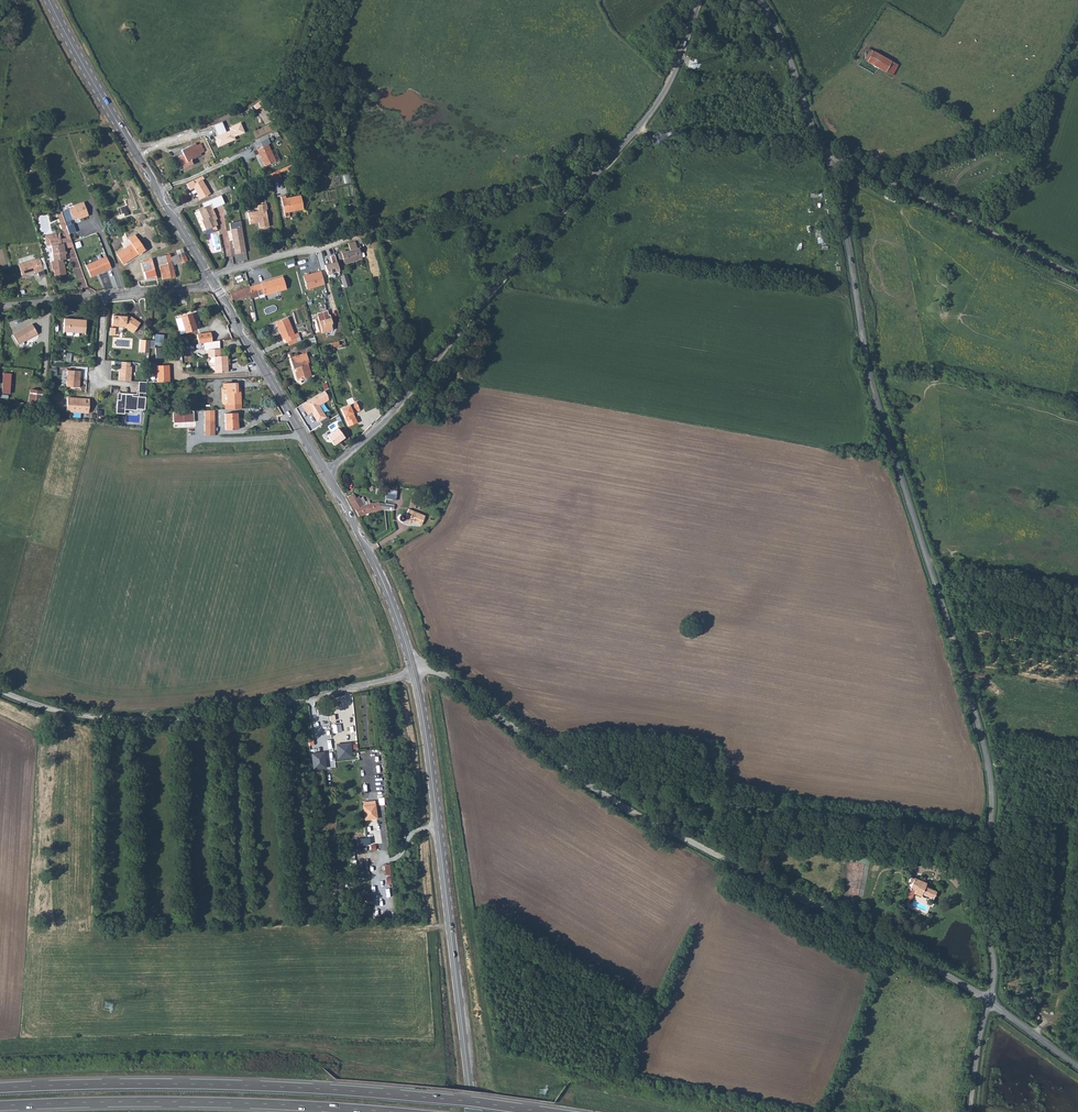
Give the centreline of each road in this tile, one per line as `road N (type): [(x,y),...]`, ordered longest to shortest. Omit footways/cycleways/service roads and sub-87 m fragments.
road 1 (unclassified): [(990,1002),(989,775),(879,423),(829,157)]
road 2 (unclassified): [(412,663),(440,673),(614,803),(990,1002)]
road 3 (unclassified): [(699,0),(676,71),(638,131),(415,393),(326,472)]
road 4 (trunk): [(545,1111),(265,1086),(0,1088)]
road 5 (secondary): [(414,676),(473,1111)]
road 6 (unclassified): [(0,690),(77,714),(179,718),(414,676)]
road 7 (trunk): [(0,1106),(175,1102),(390,1111)]
road 8 (secondary): [(49,0),(210,278)]
road 9 (unclassified): [(829,157),(1077,277)]
road 10 (track): [(600,171),(361,235)]
road 11 (secondary): [(213,283),(326,472)]
road 12 (secondary): [(326,472),(373,560),(412,663)]
road 13 (unclassified): [(829,157),(758,0)]
road 14 (unclassified): [(210,278),(361,235)]

